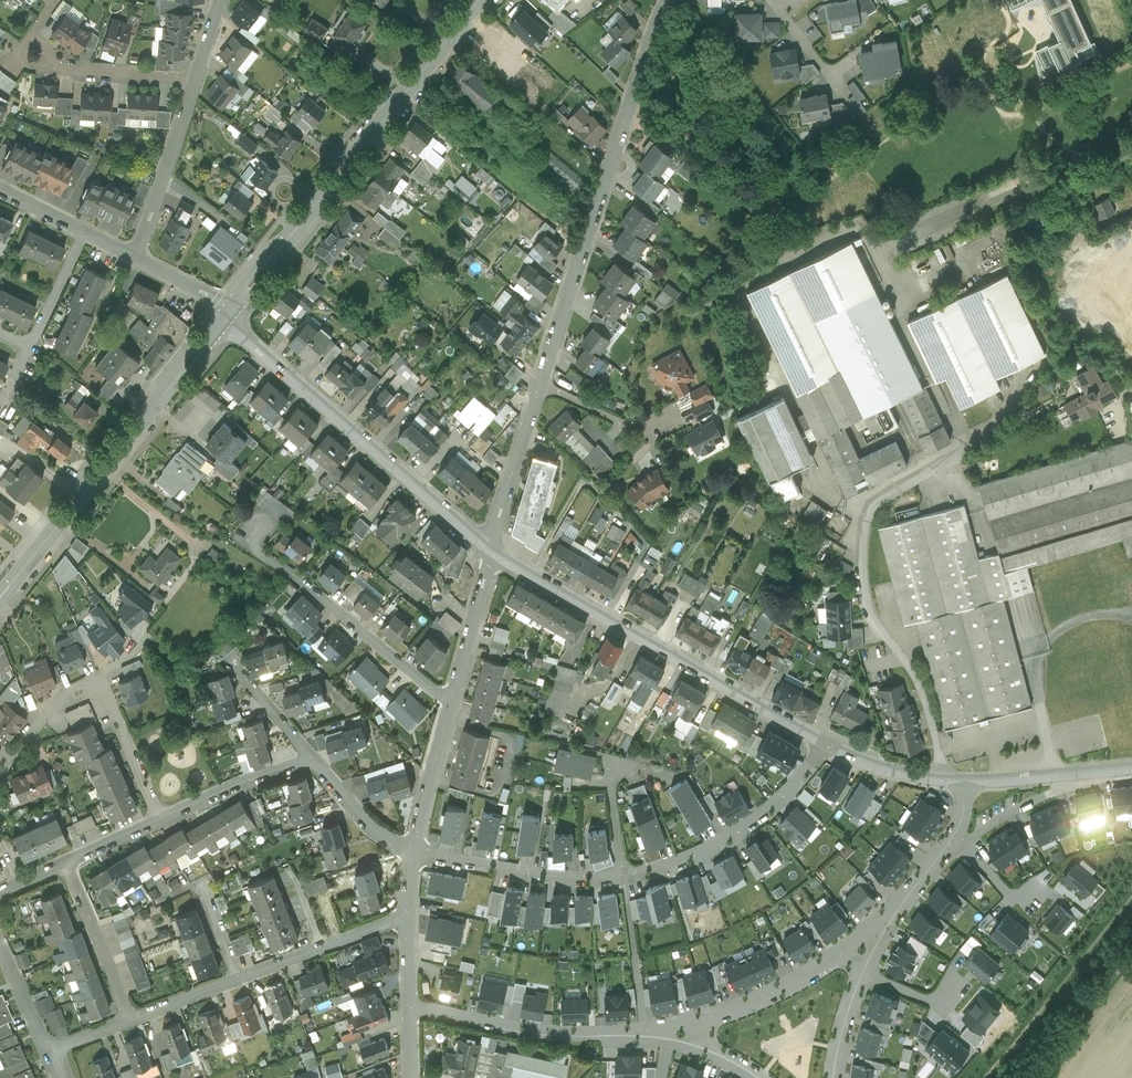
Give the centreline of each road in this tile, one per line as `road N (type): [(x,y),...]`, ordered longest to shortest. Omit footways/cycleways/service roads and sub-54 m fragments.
road 1 (residential): [(667,0),(539,388)]
road 2 (residential): [(966,452),(871,506),(862,553),(867,612),(924,698),(947,784)]
road 3 (tertiary): [(229,316),(482,0)]
road 4 (residential): [(836,749),(491,550)]
road 5 (tertiary): [(0,598),(229,316)]
road 6 (residential): [(491,550),(247,340),(229,316)]
road 7 (residential): [(133,1023),(408,916)]
road 8 (residential): [(410,1007),(553,1039),(698,1022)]
road 9 (residential): [(162,821),(109,699),(93,689),(52,710),(0,775)]
road 10 (residential): [(451,702),(238,541)]
road 11 (residential): [(836,749),(748,833),(676,868),(623,876)]
road 12 (track): [(1131,894),(984,1077)]
road 13 (residential): [(196,78),(73,69),(32,50),(30,33),(55,0)]
road 14 (residential): [(623,876),(548,879),(414,847)]
road 15 (residential): [(698,1022),(765,1000),(877,931)]
road 16 (residential): [(136,258),(196,78)]
road 17 (residential): [(133,1023),(67,864)]
road 18 (residential): [(539,388),(491,550)]
road 19 (residential): [(310,759),(162,821)]
road 20 (track): [(1131,951),(1035,1077)]
road 21 (residential): [(491,550),(451,702)]
road 22 (residential): [(451,702),(414,847)]
road 23 (residential): [(539,388),(634,425),(675,416)]
road 24 (residential): [(414,847),(372,831),(310,759)]
road 25 (residential): [(962,847),(1078,774)]
road 26 (residential): [(30,347),(84,232)]
road 27 (residential): [(310,759),(230,662)]
road 28 (residential): [(0,943),(50,1055)]
road 29 (residential): [(877,931),(951,837)]

